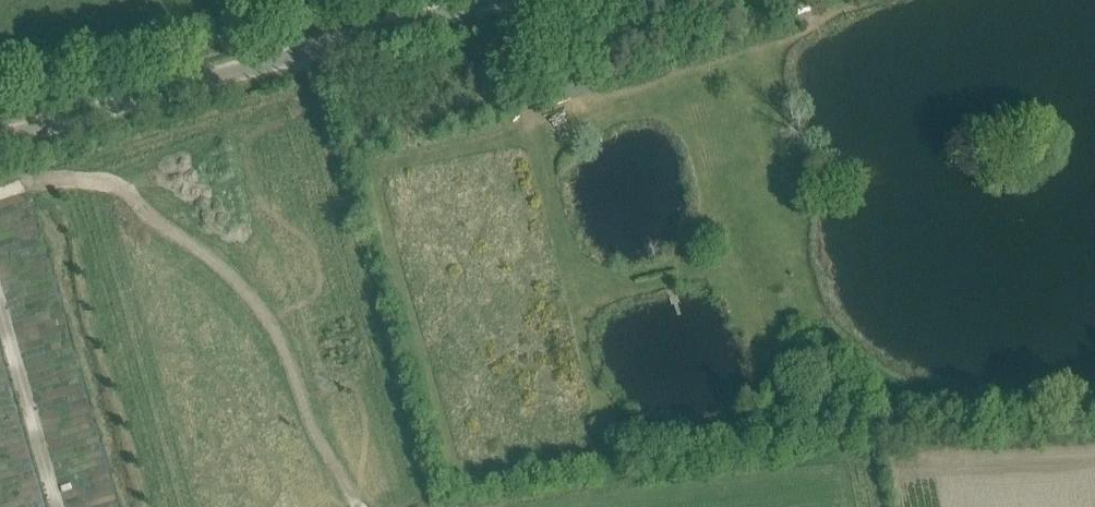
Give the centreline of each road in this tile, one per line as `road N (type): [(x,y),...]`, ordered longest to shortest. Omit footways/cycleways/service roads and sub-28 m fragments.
road 1 (unclassified): [(0,139),(488,0)]

